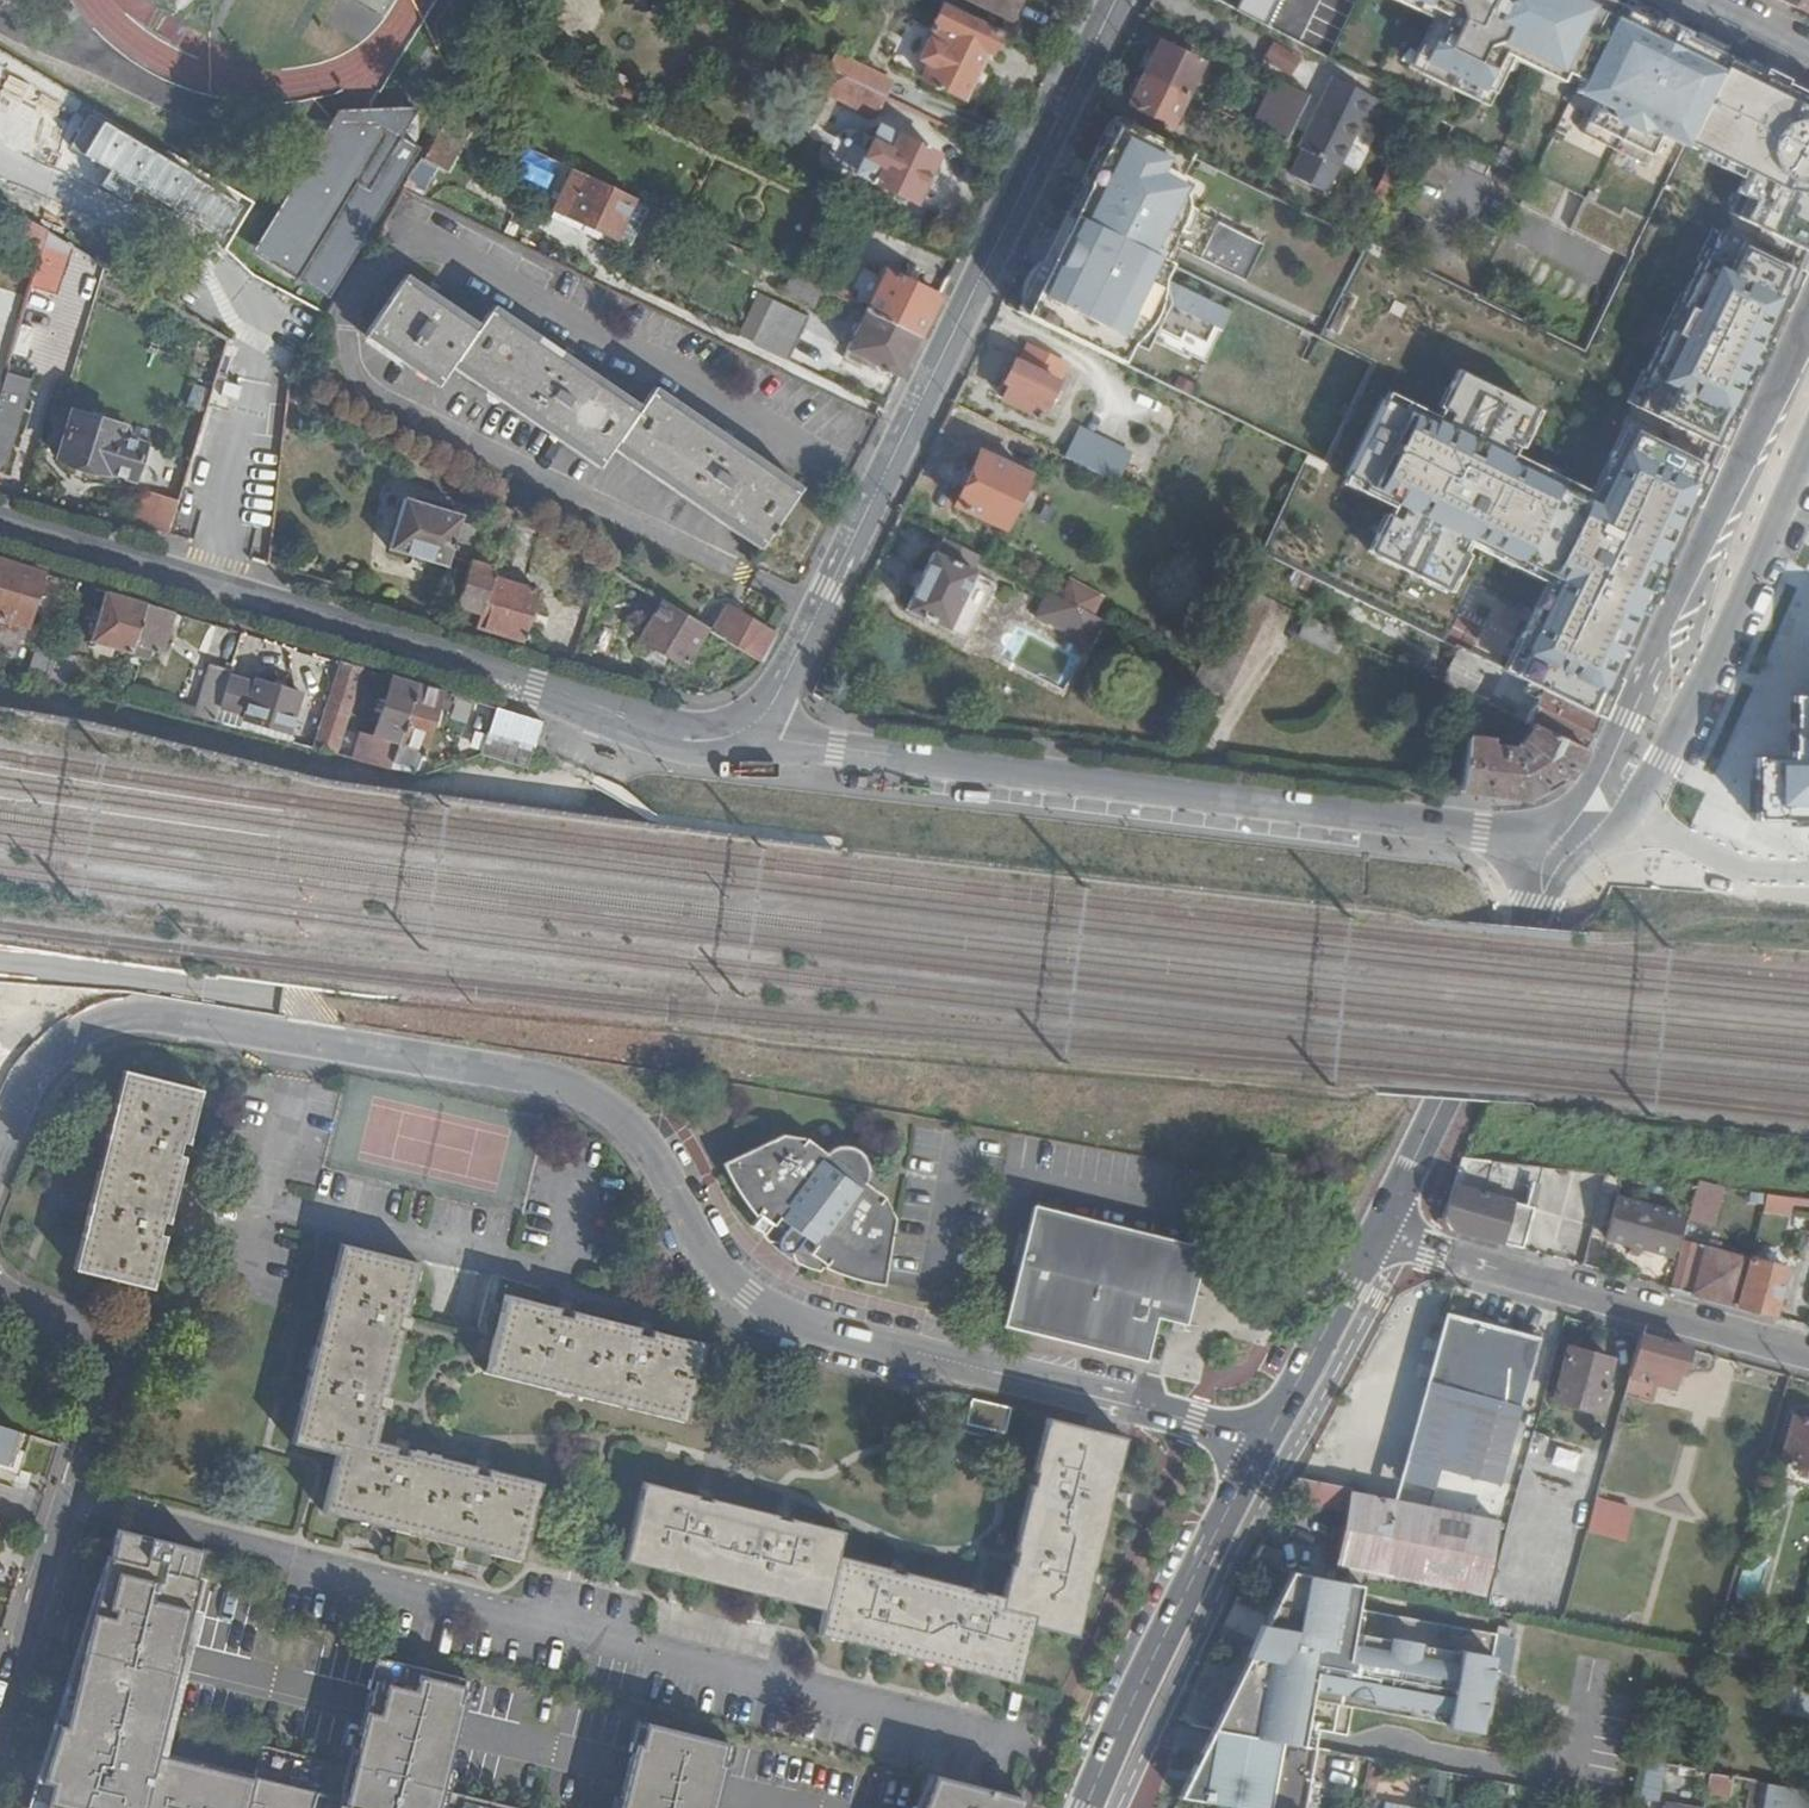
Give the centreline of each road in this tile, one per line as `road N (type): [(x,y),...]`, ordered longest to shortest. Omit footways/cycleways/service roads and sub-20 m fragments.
road 1 (residential): [(0,1158),(37,1075),(61,1045),(106,1021),(150,1017),(565,1084),(608,1105),(652,1148),(691,1232),(716,1265),(750,1297),(798,1324),(1269,1441)]
road 2 (tertiary): [(1570,842),(752,739)]
road 3 (residential): [(752,739),(1116,0)]
road 4 (residential): [(752,739),(669,734),(537,685),(0,522)]
road 5 (primary): [(1808,330),(1570,842)]
road 6 (residential): [(0,1289),(86,1328),(104,1361),(0,1718)]
road 7 (residential): [(1808,1352),(1381,1236)]
road 8 (primary): [(1570,842),(1381,1236)]
road 9 (primary): [(1630,815),(1680,726),(1808,442)]
road 10 (primary): [(1269,1441),(1085,1807)]
road 11 (primary): [(1381,1236),(1269,1441)]
road 12 (residential): [(1630,815),(1737,868),(1808,872)]

